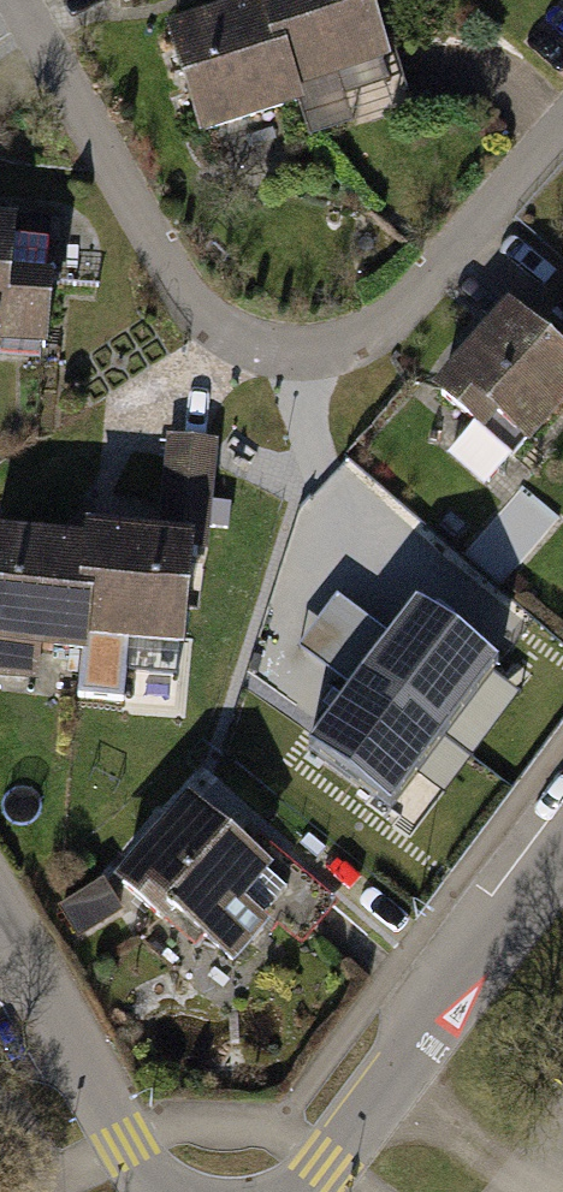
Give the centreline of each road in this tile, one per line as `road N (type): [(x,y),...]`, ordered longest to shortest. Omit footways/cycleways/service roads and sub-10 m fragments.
road 1 (residential): [(13,0),(189,319),(260,354),(344,351),(429,287),(562,130)]
road 2 (residential): [(562,830),(298,1191)]
road 3 (residential): [(0,938),(151,1191)]

